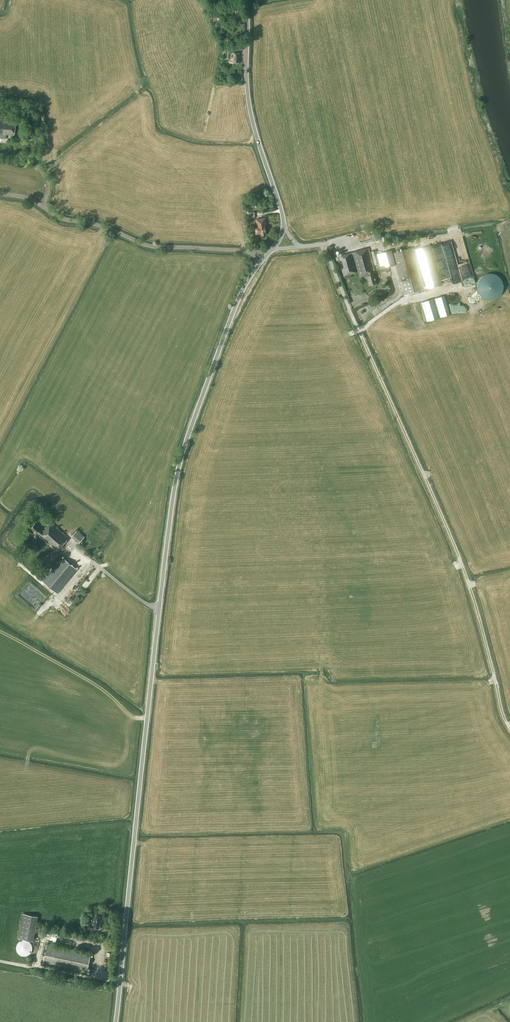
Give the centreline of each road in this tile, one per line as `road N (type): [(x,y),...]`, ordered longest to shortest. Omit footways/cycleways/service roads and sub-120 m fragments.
road 1 (unclassified): [(116,1021),(179,466),(239,296),(273,249)]
road 2 (unclassified): [(283,227),(250,110),(245,0)]

